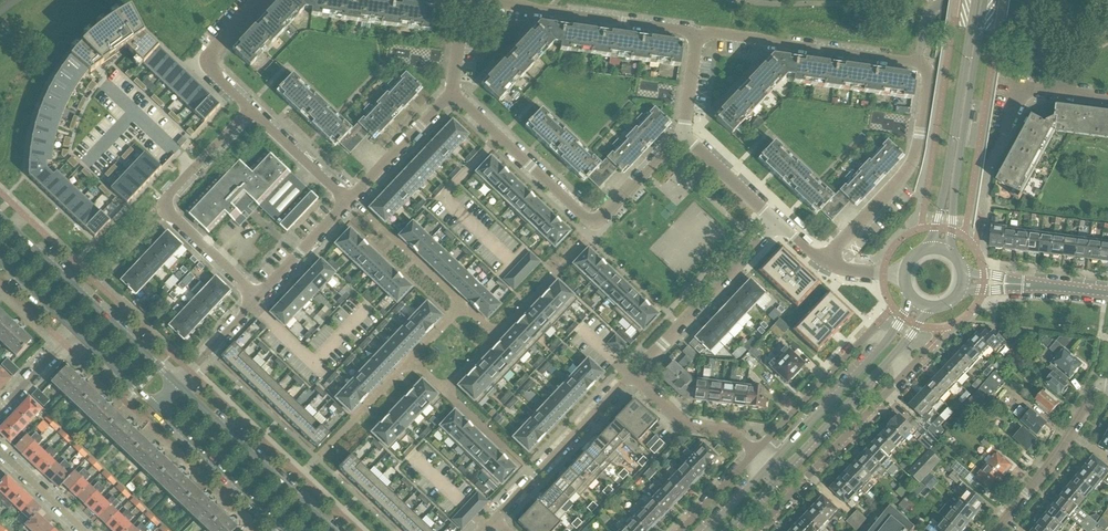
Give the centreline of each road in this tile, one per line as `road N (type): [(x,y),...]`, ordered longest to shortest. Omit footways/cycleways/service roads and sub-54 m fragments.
road 1 (residential): [(257,298),(165,200),(252,110)]
road 2 (secondary): [(953,255),(954,191),(985,0)]
road 3 (secondary): [(975,0),(932,248)]
road 4 (secondary): [(178,386),(0,217)]
road 5 (residential): [(755,530),(904,374),(895,353)]
road 6 (residential): [(832,265),(834,248),(914,157),(924,65)]
road 7 (residential): [(924,65),(918,56),(932,8),(1009,14),(1059,92)]
road 8 (residential): [(470,0),(698,33)]
road 9 (residential): [(698,33),(924,65)]
road 10 (secondary): [(332,530),(178,386)]
road 11 (residential): [(632,374),(777,224)]
road 12 (residential): [(494,520),(632,374)]
road 13 (residential): [(593,224),(453,95)]
road 14 (residential): [(888,339),(866,336),(754,453)]
road 15 (residential): [(1107,385),(1095,392),(998,530)]
road 16 (secondary): [(159,408),(287,530)]
road 17 (secondary): [(888,339),(768,466)]
road 18 (secondary): [(778,476),(895,353)]
road 19 (residential): [(632,374),(678,419),(728,431),(754,453)]
road 20 (residential): [(252,110),(209,70),(211,56),(262,0)]
road 21 (residential): [(350,201),(453,95)]
road 22 (residential): [(257,298),(350,201)]
road 23 (residential): [(350,201),(252,110)]
road 24 (residential): [(777,224),(682,136)]
road 25 (residential): [(593,224),(682,136)]

